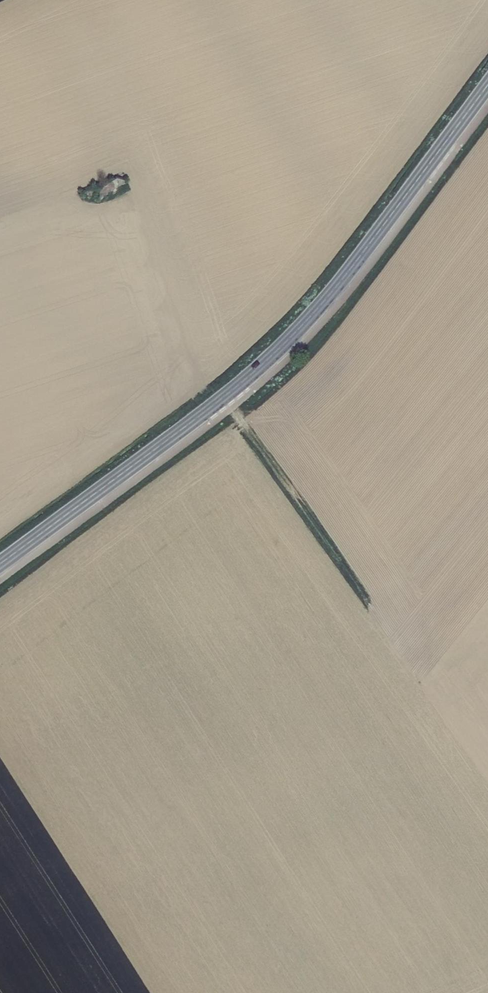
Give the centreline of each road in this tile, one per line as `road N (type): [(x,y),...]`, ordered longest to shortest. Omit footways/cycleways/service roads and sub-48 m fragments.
road 1 (secondary): [(0,564),(286,343),(487,84)]

